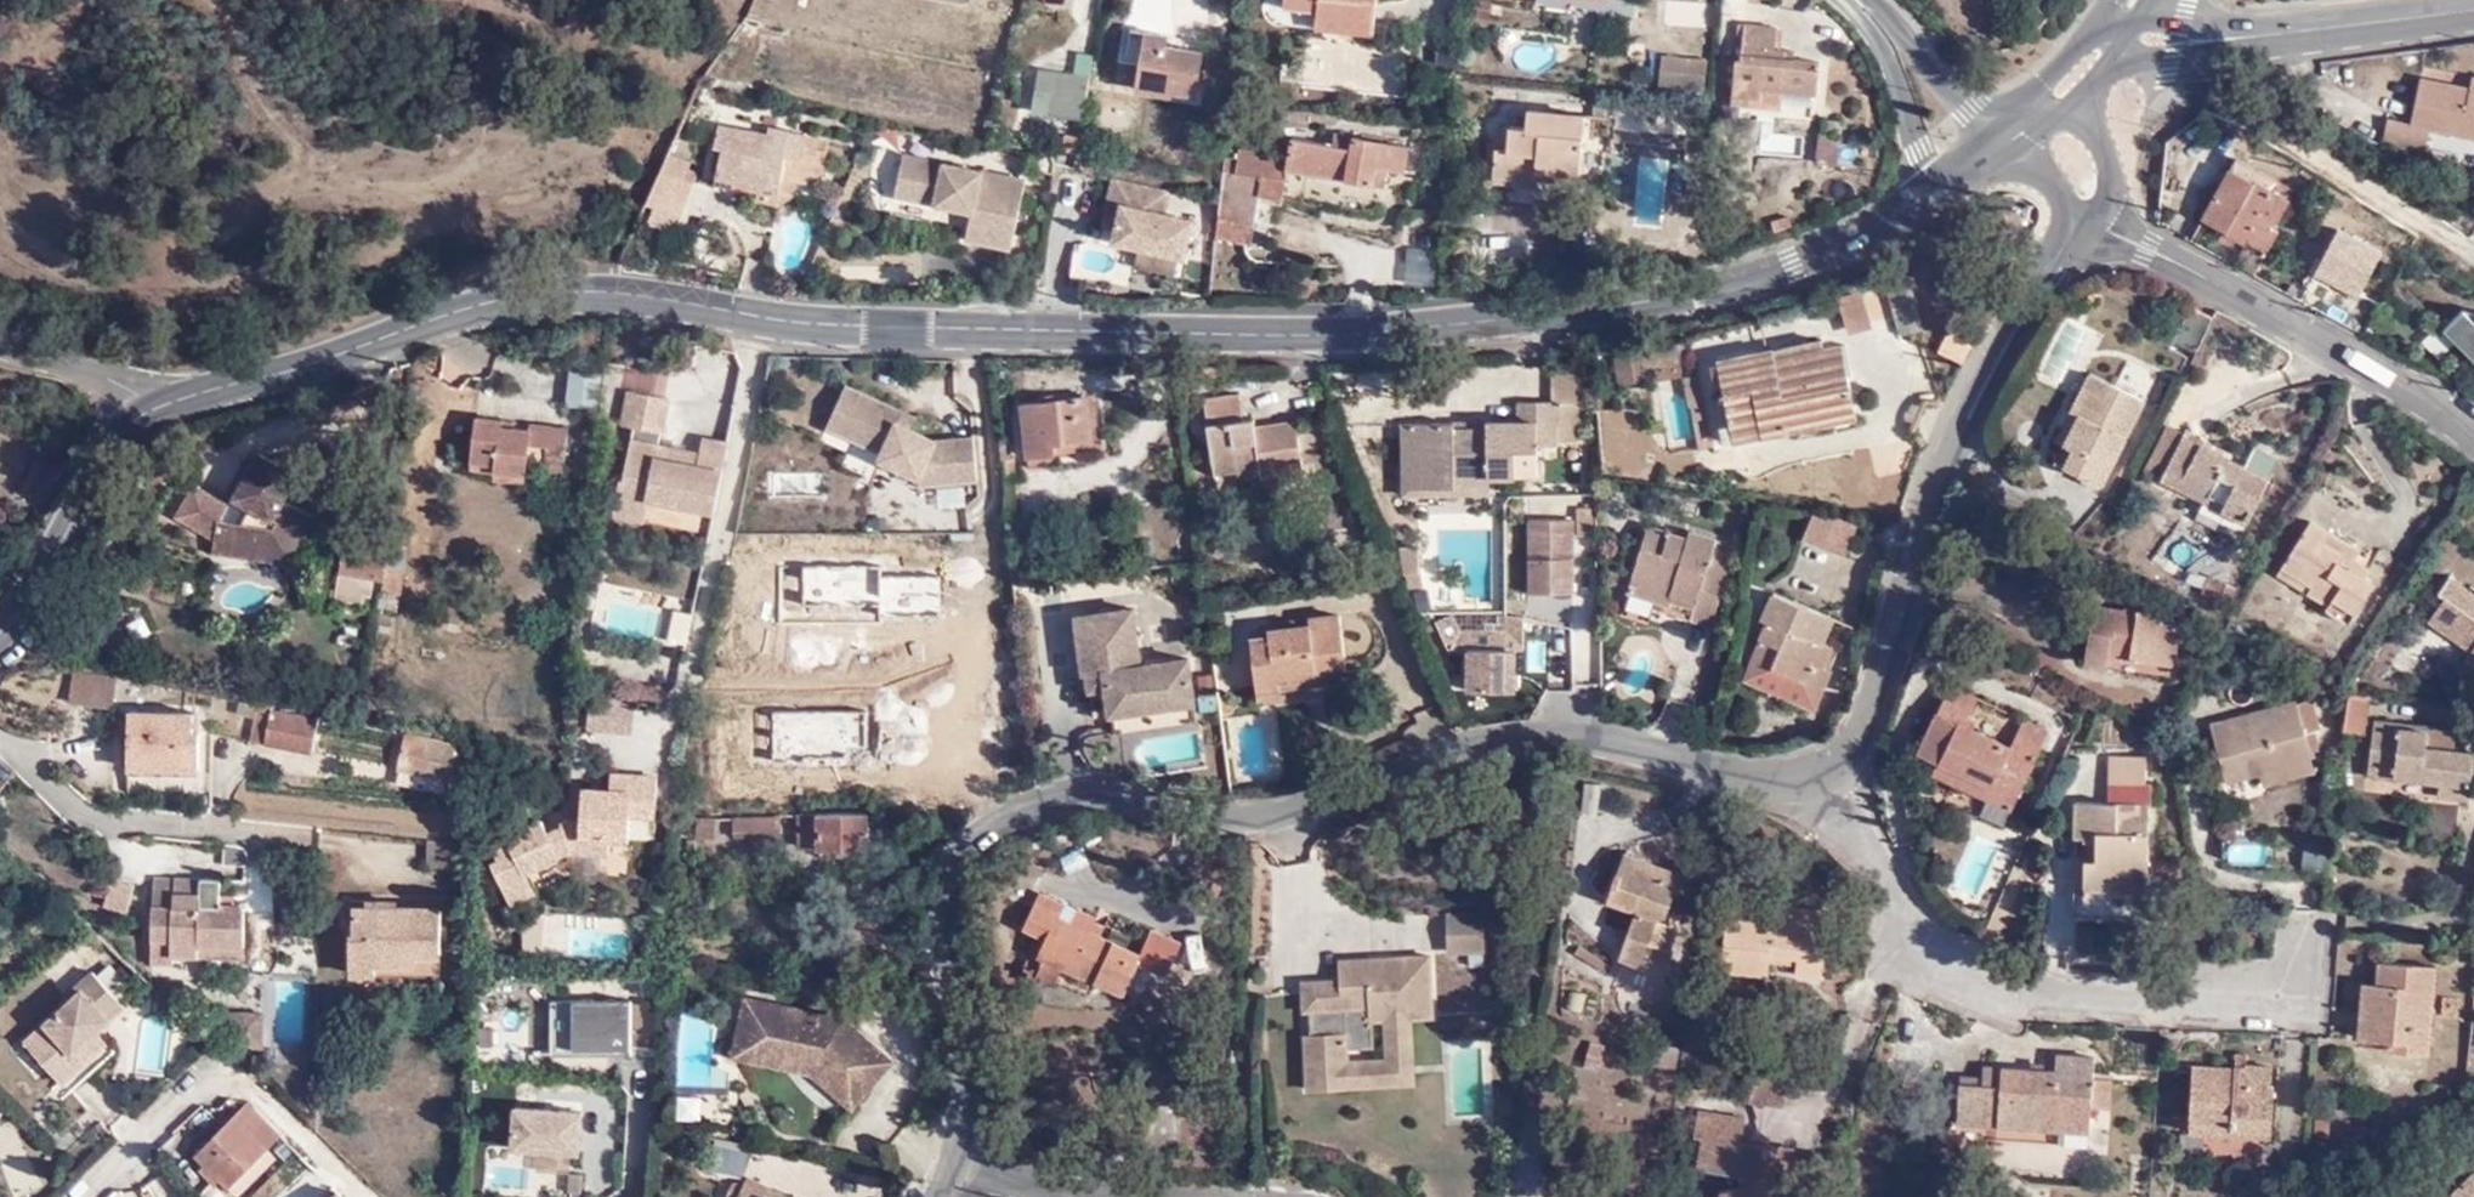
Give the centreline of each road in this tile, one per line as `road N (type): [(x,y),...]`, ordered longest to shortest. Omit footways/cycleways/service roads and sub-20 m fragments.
road 1 (residential): [(2090,220),(1940,444),(1863,735),(1821,783),(1726,773),(1622,743),(1497,729),(1294,810),(1217,822),(1071,784),(981,811),(948,855),(946,950),(961,1147)]
road 2 (tertiary): [(1938,198),(1850,245),(1741,284),(1472,324),(1346,335),(868,328),(645,298),(575,300),(449,323),(145,414)]
road 3 (residential): [(2473,434),(2381,371),(2090,220)]
road 4 (residential): [(314,840),(79,815),(0,743)]
road 5 (tertiary): [(145,414),(109,451),(33,606),(0,638)]
road 6 (tertiary): [(2256,35),(2473,9)]
road 7 (tertiary): [(1855,0),(1892,63),(1938,198)]
road 8 (tertiary): [(2013,139),(1866,0)]
road 9 (unclassified): [(145,414),(137,394),(111,377),(0,347)]
road 10 (tertiary): [(2103,74),(2256,35)]
road 11 (unclassified): [(1092,1196),(1056,1192),(961,1147)]
road 12 (residential): [(2090,220),(2102,196),(2100,146),(2052,112)]

